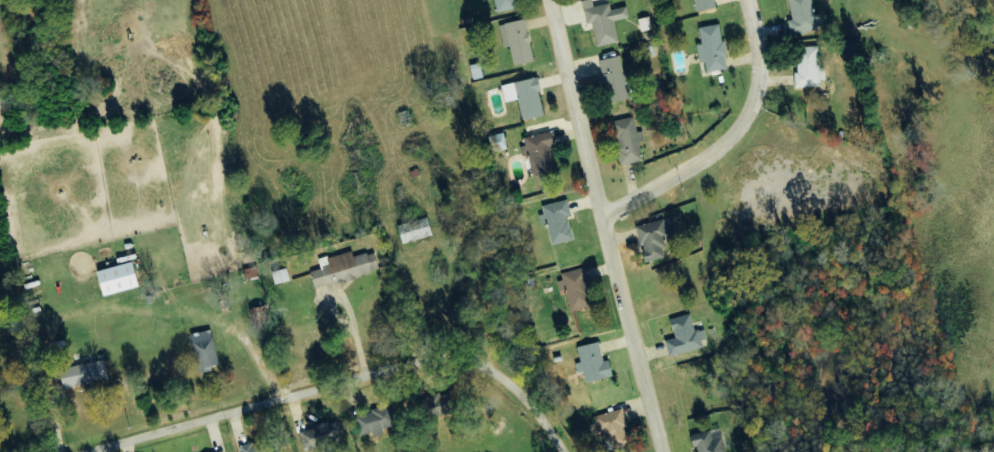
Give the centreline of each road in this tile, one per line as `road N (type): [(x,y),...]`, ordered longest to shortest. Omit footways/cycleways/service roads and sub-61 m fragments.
road 1 (residential): [(92,451),(459,350),(495,355),(520,374),(568,451)]
road 2 (residential): [(664,451),(551,0)]
road 3 (residential): [(602,219),(725,148),(754,105),(758,53),(747,0)]

